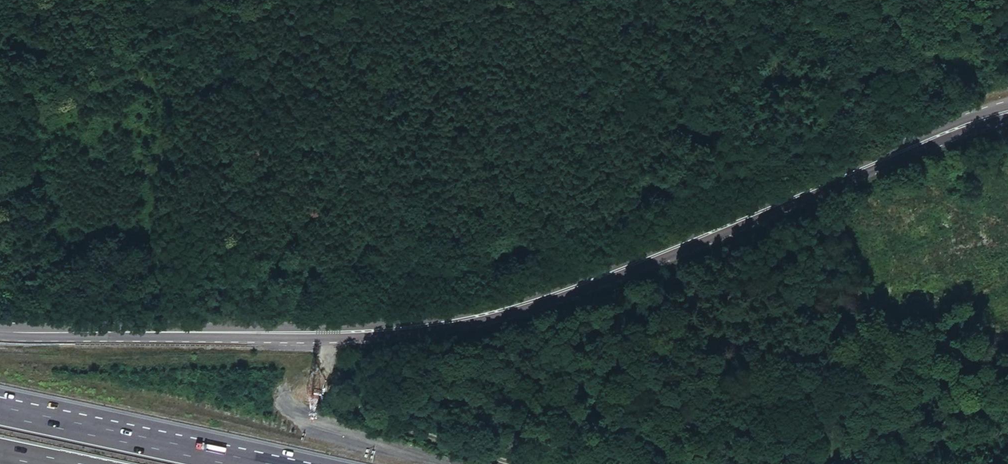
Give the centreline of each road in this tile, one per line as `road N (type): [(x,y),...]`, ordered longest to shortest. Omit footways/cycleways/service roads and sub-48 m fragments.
road 1 (secondary): [(300,334),(415,333),(501,318),(618,276),(1007,109)]
road 2 (secondary): [(300,334),(0,327)]
road 3 (motorway): [(231,463),(0,414)]

